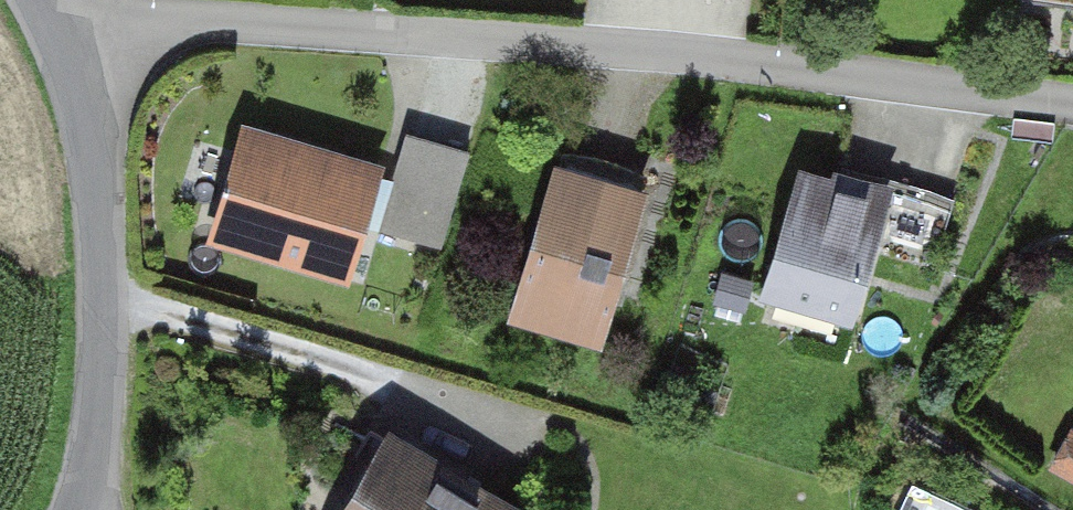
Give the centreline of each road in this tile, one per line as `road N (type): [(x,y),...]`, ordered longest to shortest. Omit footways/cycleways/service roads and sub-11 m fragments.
road 1 (residential): [(74,14),(1072,88)]
road 2 (residential): [(74,14),(93,200),(96,444),(80,509)]

